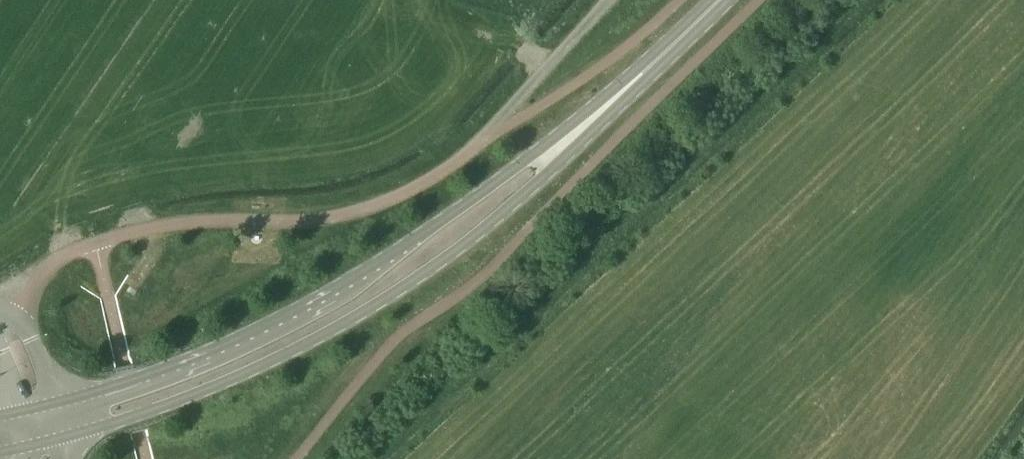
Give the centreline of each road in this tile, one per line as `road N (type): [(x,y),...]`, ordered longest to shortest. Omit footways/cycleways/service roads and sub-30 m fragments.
road 1 (tertiary): [(66,436),(244,373),(389,295),(544,178),(624,90)]
road 2 (tertiary): [(624,90),(307,304),(207,352),(59,402)]
road 3 (unclassified): [(14,317),(48,266),(68,254),(141,230),(208,220),(339,215),(396,198),(486,136)]
road 4 (tertiary): [(719,0),(624,90)]

